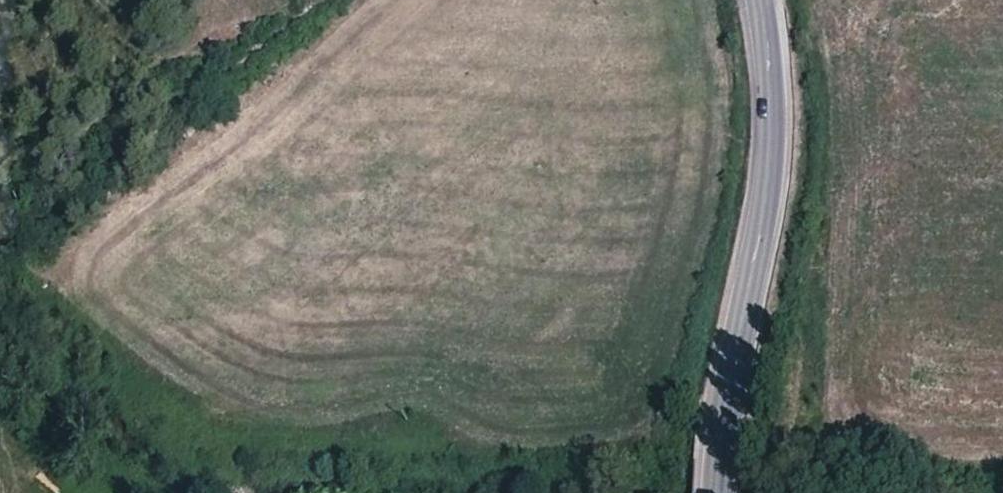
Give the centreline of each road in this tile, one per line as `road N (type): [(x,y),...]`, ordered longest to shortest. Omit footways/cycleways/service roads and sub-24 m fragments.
road 1 (tertiary): [(717,492),(768,161),(772,115),(759,0)]
road 2 (track): [(0,169),(47,156),(178,72),(206,37),(209,0)]

